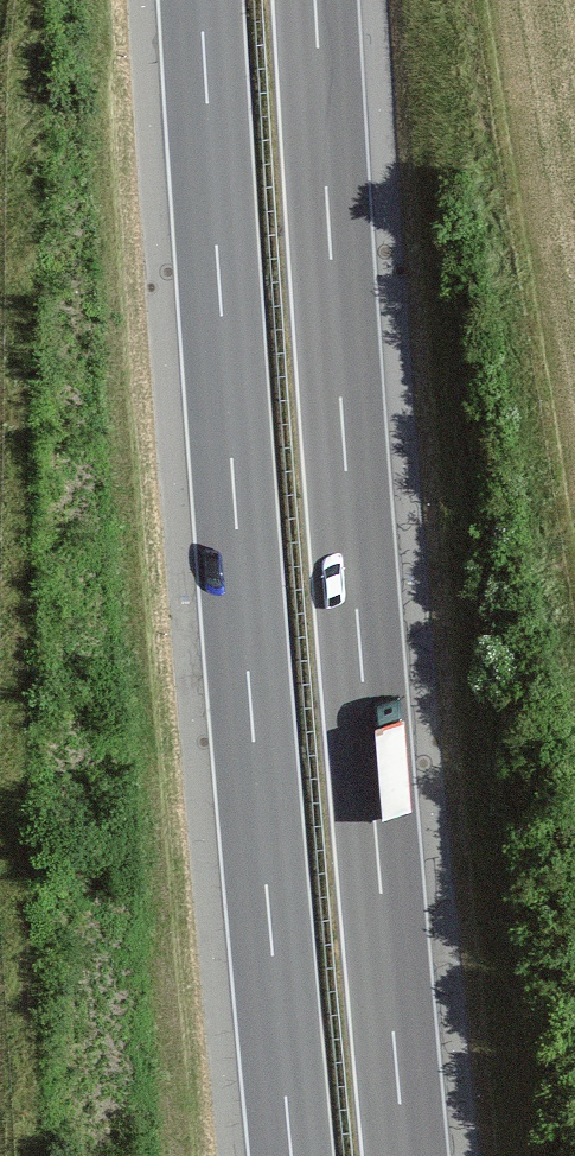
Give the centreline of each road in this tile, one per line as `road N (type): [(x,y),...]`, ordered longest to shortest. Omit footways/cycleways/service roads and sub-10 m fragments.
road 1 (motorway): [(404,1155),(312,0)]
road 2 (motorway): [(199,0),(290,1155)]

